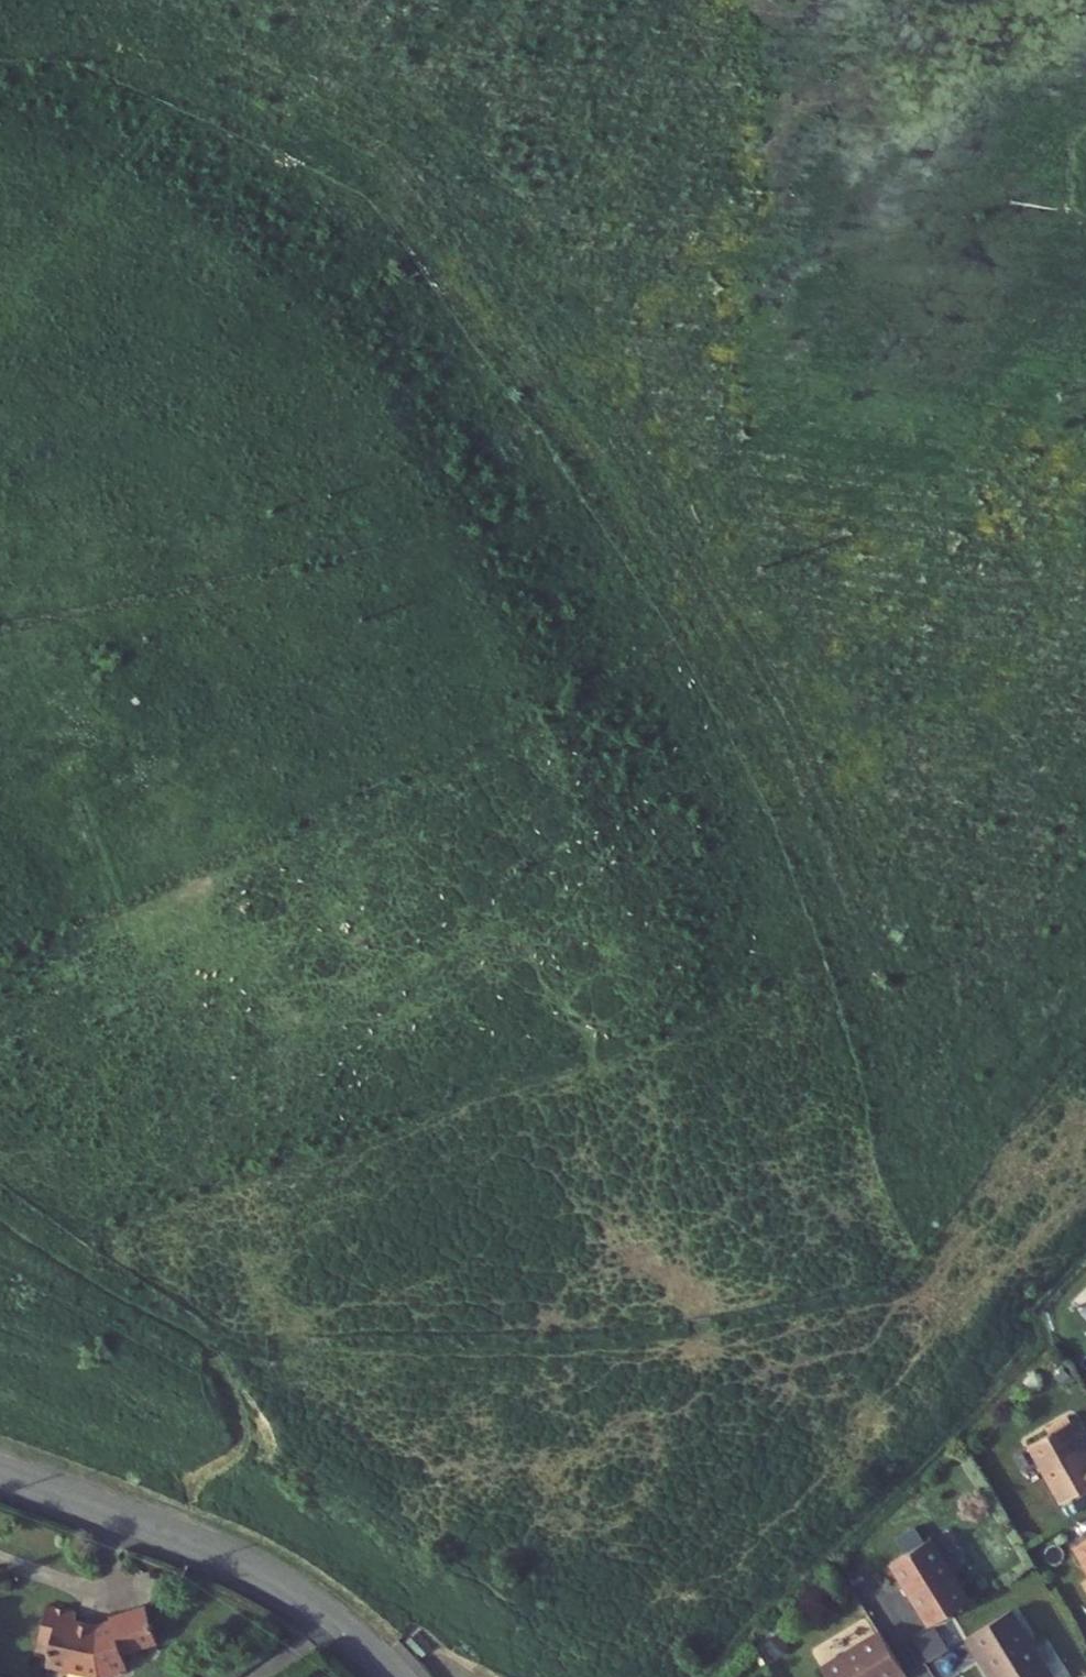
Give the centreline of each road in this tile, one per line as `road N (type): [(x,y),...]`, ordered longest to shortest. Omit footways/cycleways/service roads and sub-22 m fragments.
road 1 (residential): [(393,1676),(316,1607),(245,1565),(0,1471)]

